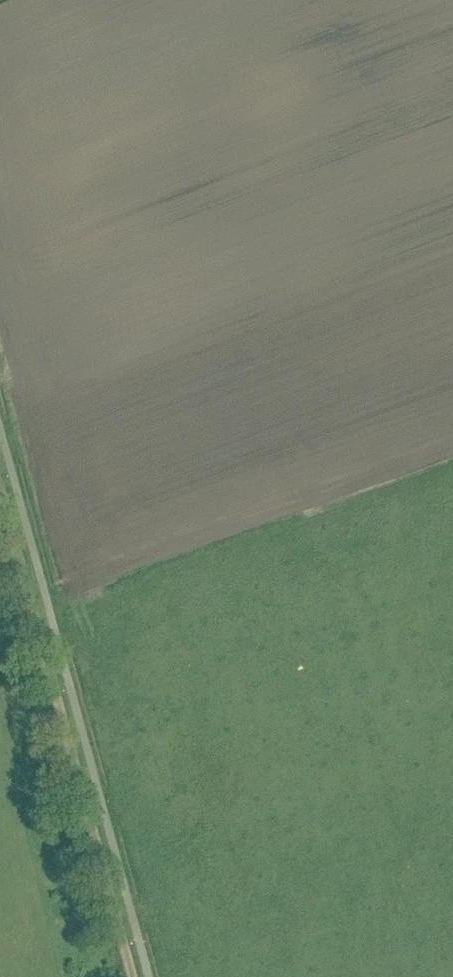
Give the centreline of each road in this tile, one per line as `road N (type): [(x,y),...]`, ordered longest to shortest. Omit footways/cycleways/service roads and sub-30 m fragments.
road 1 (track): [(132,976),(0,488)]

